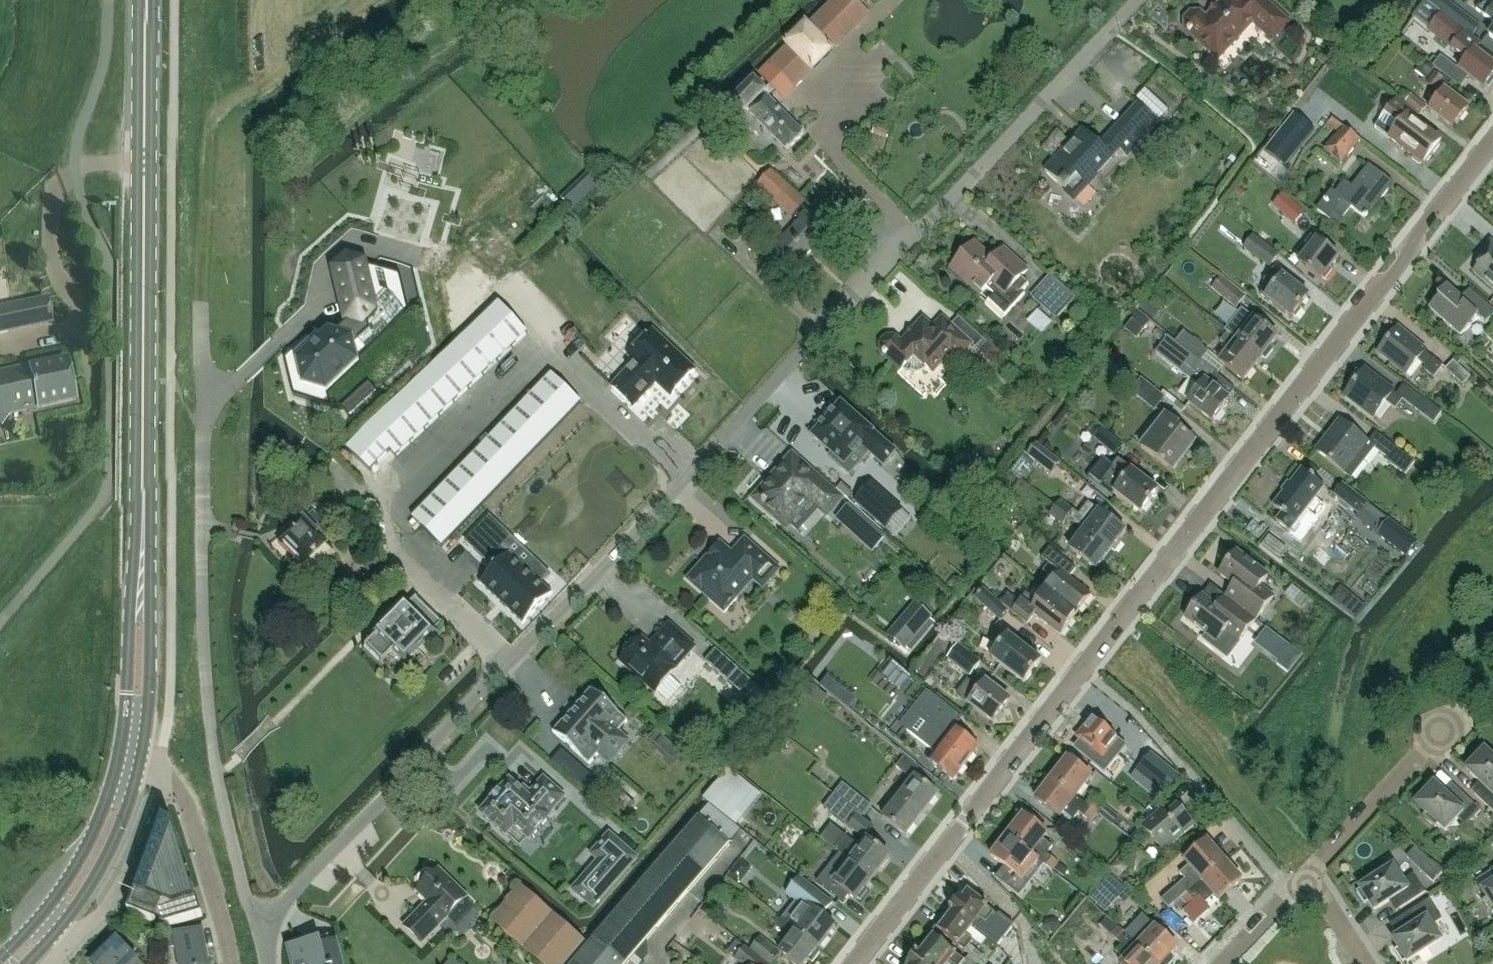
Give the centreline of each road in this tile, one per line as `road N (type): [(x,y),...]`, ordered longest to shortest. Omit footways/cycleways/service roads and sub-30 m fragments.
road 1 (residential): [(262,934),(314,867),(1134,0)]
road 2 (residential): [(851,963),(1492,136)]
road 3 (residential): [(262,934),(243,886),(210,736),(201,635),(203,400)]
road 4 (secondary): [(142,517),(144,163)]
road 5 (secondary): [(137,766),(150,623),(142,517)]
road 6 (secondary): [(142,517),(116,759)]
road 7 (residential): [(1304,877),(1453,710)]
road 8 (residential): [(230,963),(182,801),(158,772)]
road 9 (unclassified): [(69,940),(118,885),(156,797),(158,772)]
road 10 (secondary): [(56,929),(109,846),(137,766)]
road 11 (secondary): [(116,759),(87,841),(40,914)]
road 12 (secondary): [(144,163),(145,0)]
road 13 (residential): [(1221,963),(1304,877)]

